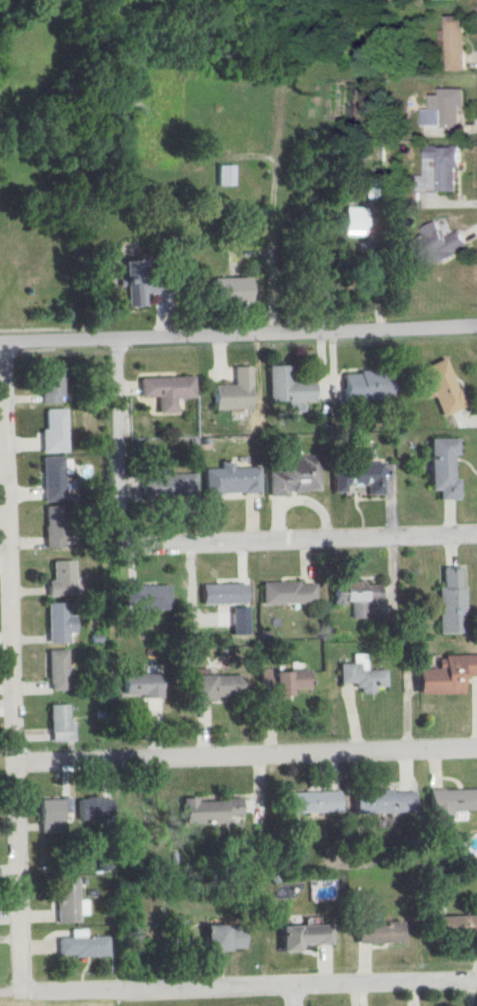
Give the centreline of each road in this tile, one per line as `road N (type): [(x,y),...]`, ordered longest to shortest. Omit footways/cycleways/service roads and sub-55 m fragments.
road 1 (residential): [(26,991),(0,342)]
road 2 (residential): [(476,537),(159,545),(128,536),(119,338)]
road 3 (residential): [(476,326),(0,342)]
road 4 (residential): [(476,980),(0,992)]
road 5 (residential): [(17,764),(476,749)]

